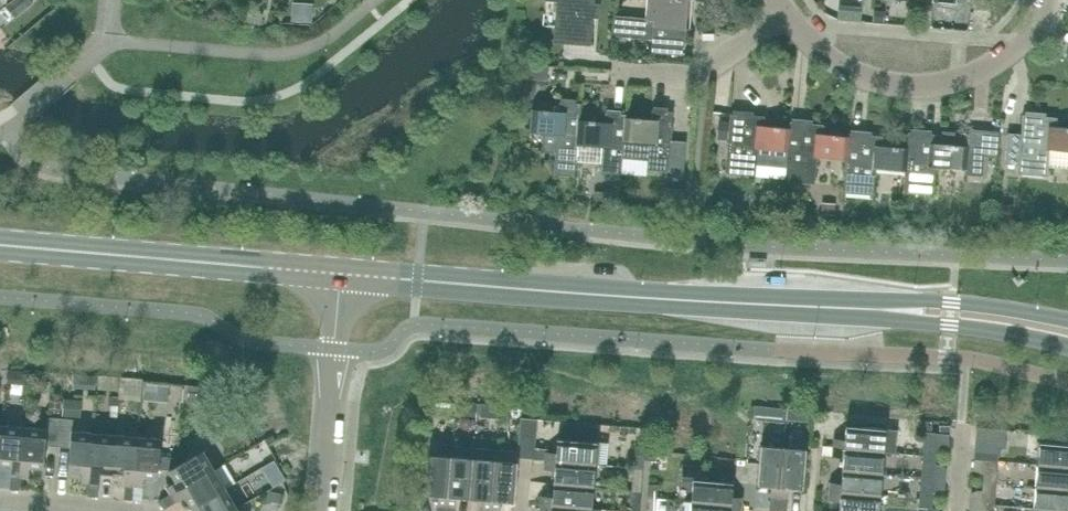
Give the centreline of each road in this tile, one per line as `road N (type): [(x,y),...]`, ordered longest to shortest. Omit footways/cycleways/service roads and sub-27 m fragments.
road 1 (tertiary): [(866,311),(336,275)]
road 2 (tertiary): [(336,275),(0,245)]
road 3 (residential): [(1045,17),(1018,49),(975,76),(899,86),(830,55),(790,13)]
road 4 (unclassified): [(320,510),(336,275)]
road 5 (tertiary): [(866,311),(1067,350)]
road 6 (tertiary): [(1067,319),(991,306),(866,311)]
road 7 (residential): [(621,70),(695,75),(790,13)]

